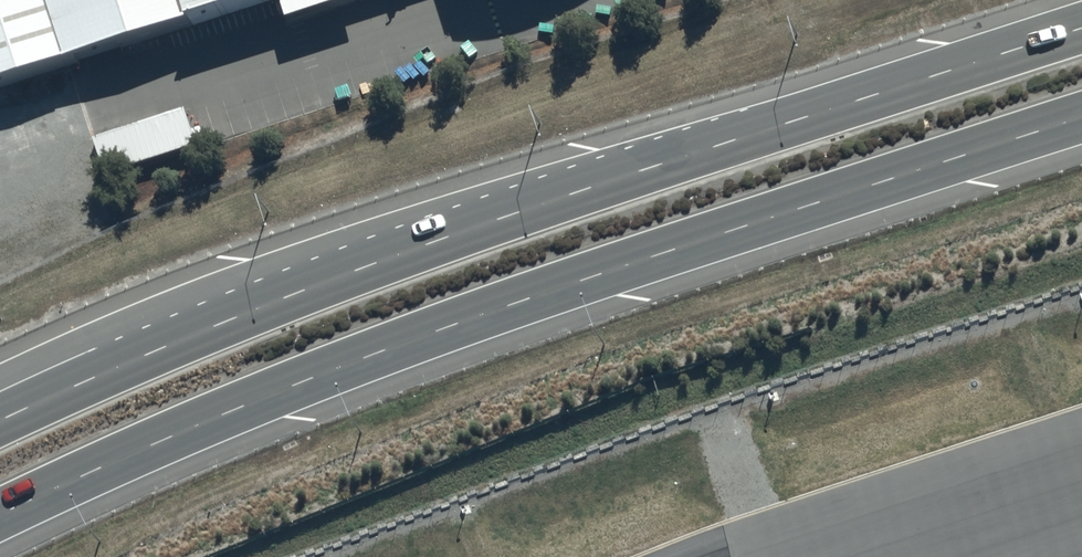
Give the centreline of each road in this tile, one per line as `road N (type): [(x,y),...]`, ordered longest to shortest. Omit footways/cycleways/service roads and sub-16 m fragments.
road 1 (trunk): [(1081,117),(444,328),(283,389),(0,516)]
road 2 (trunk): [(481,226),(1081,31)]
road 3 (trunk): [(0,422),(148,354),(481,226)]
road 4 (trunk): [(0,377),(246,287),(481,226)]

